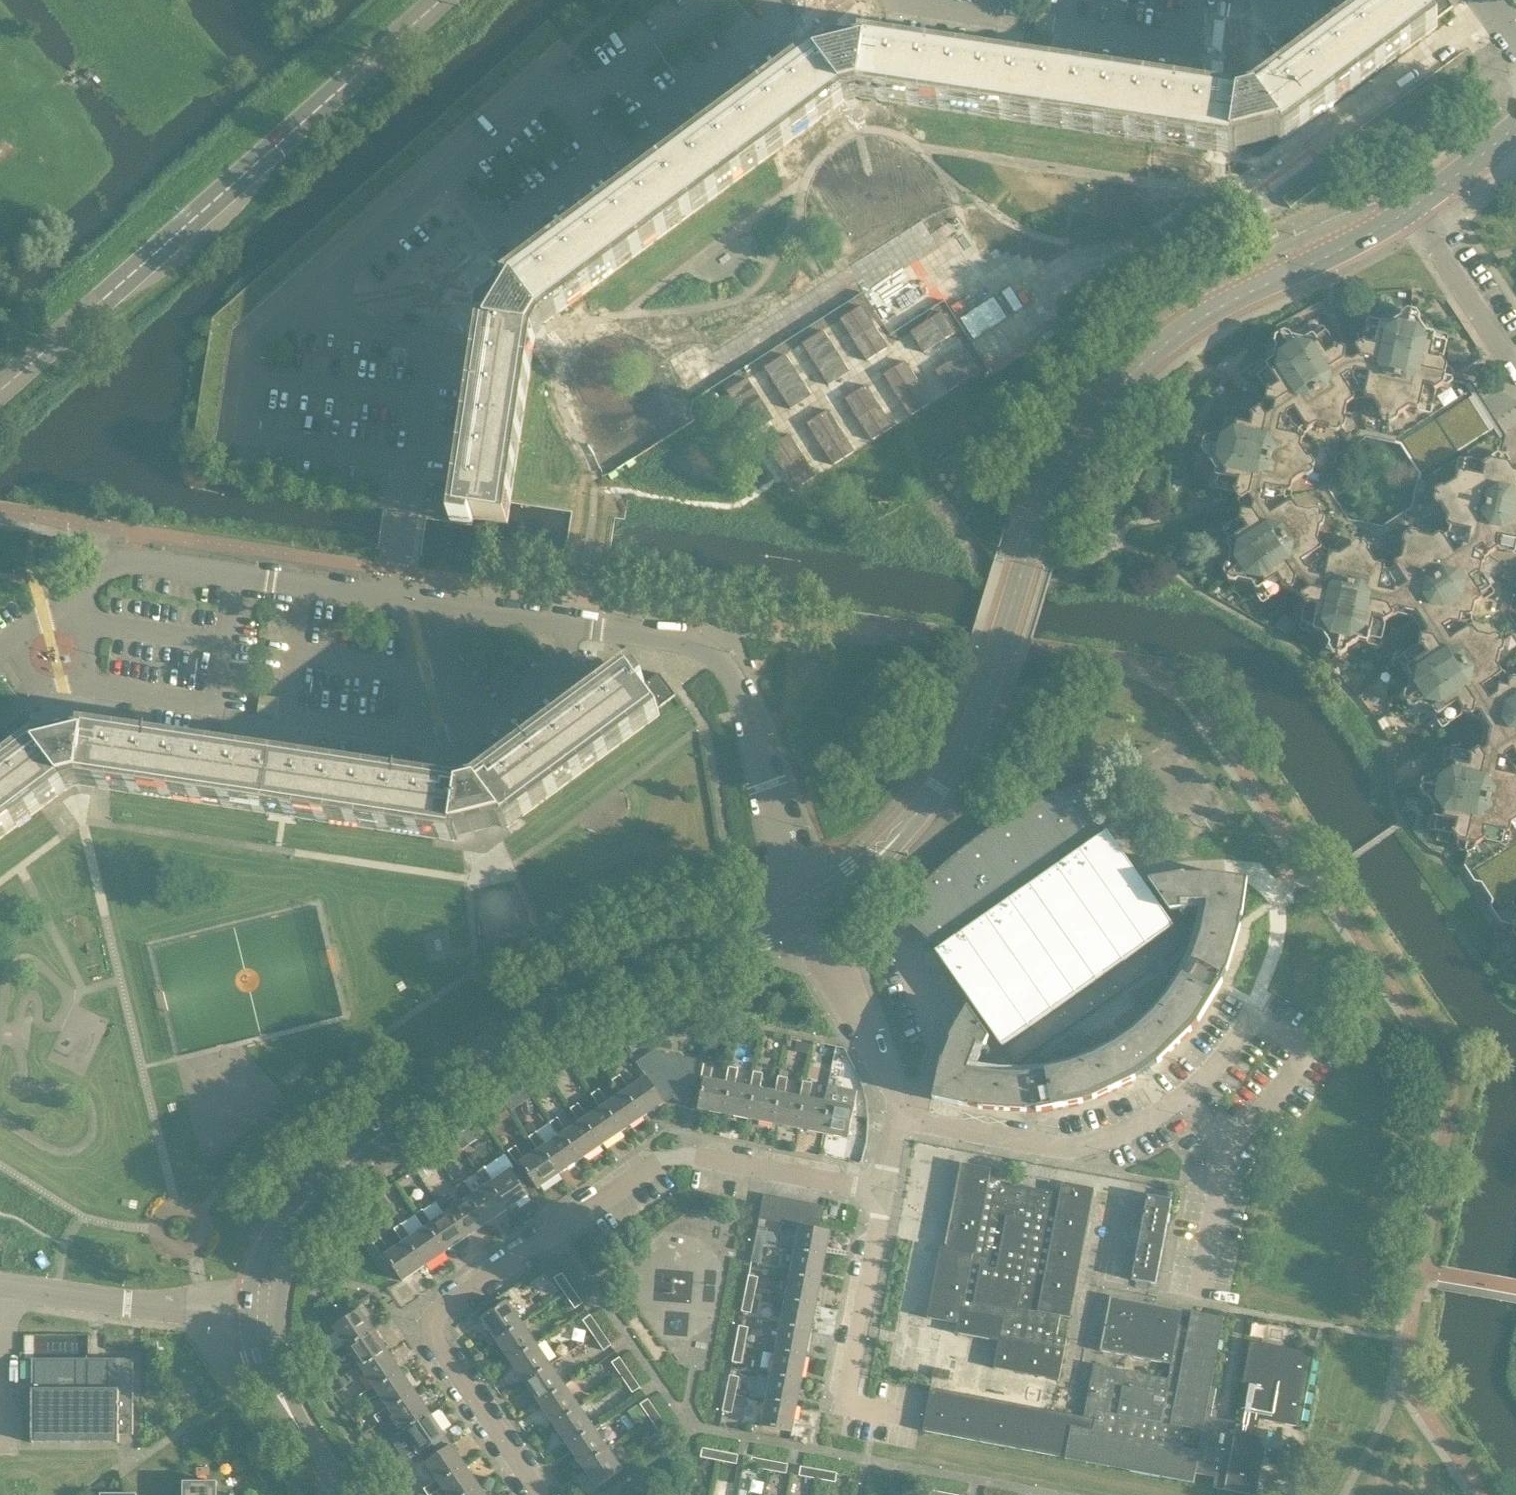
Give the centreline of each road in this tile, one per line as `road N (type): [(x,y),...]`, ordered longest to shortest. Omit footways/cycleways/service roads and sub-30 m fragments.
road 1 (residential): [(393,600),(413,462),(247,439),(259,345),(552,86),(601,92),(722,0)]
road 2 (residential): [(807,906),(889,847),(964,746),(1056,483),(1126,380),(1217,309),(1415,212)]
road 3 (residential): [(538,1494),(439,1350),(432,1330),(439,1311),(658,1160),(695,1155),(884,1192)]
road 4 (residential): [(260,1310),(280,1243),(440,1086),(543,1020),(807,906)]
road 5 (residential): [(807,906),(737,687),(719,660),(692,643),(393,600)]
road 6 (primary): [(0,386),(433,0)]
road 7 (residential): [(393,600),(132,562),(0,650)]
road 8 (residential): [(898,1117),(1068,1149),(1135,1127),(1183,1096)]
road 9 (residential): [(1183,1096),(1249,1018),(1303,1053),(1271,1101),(1225,1141)]
road 10 (residential): [(884,1192),(844,1399),(915,1413)]
road 11 (residential): [(0,1285),(126,1304),(260,1310)]
road 12 (residential): [(807,906),(898,1117)]
road 13 (residential): [(350,1494),(279,1391),(260,1310)]
road 14 (residential): [(1515,368),(1415,212)]
road 15 (residential): [(1225,1141),(1200,1293)]
road 16 (residential): [(1415,212),(1515,125)]

